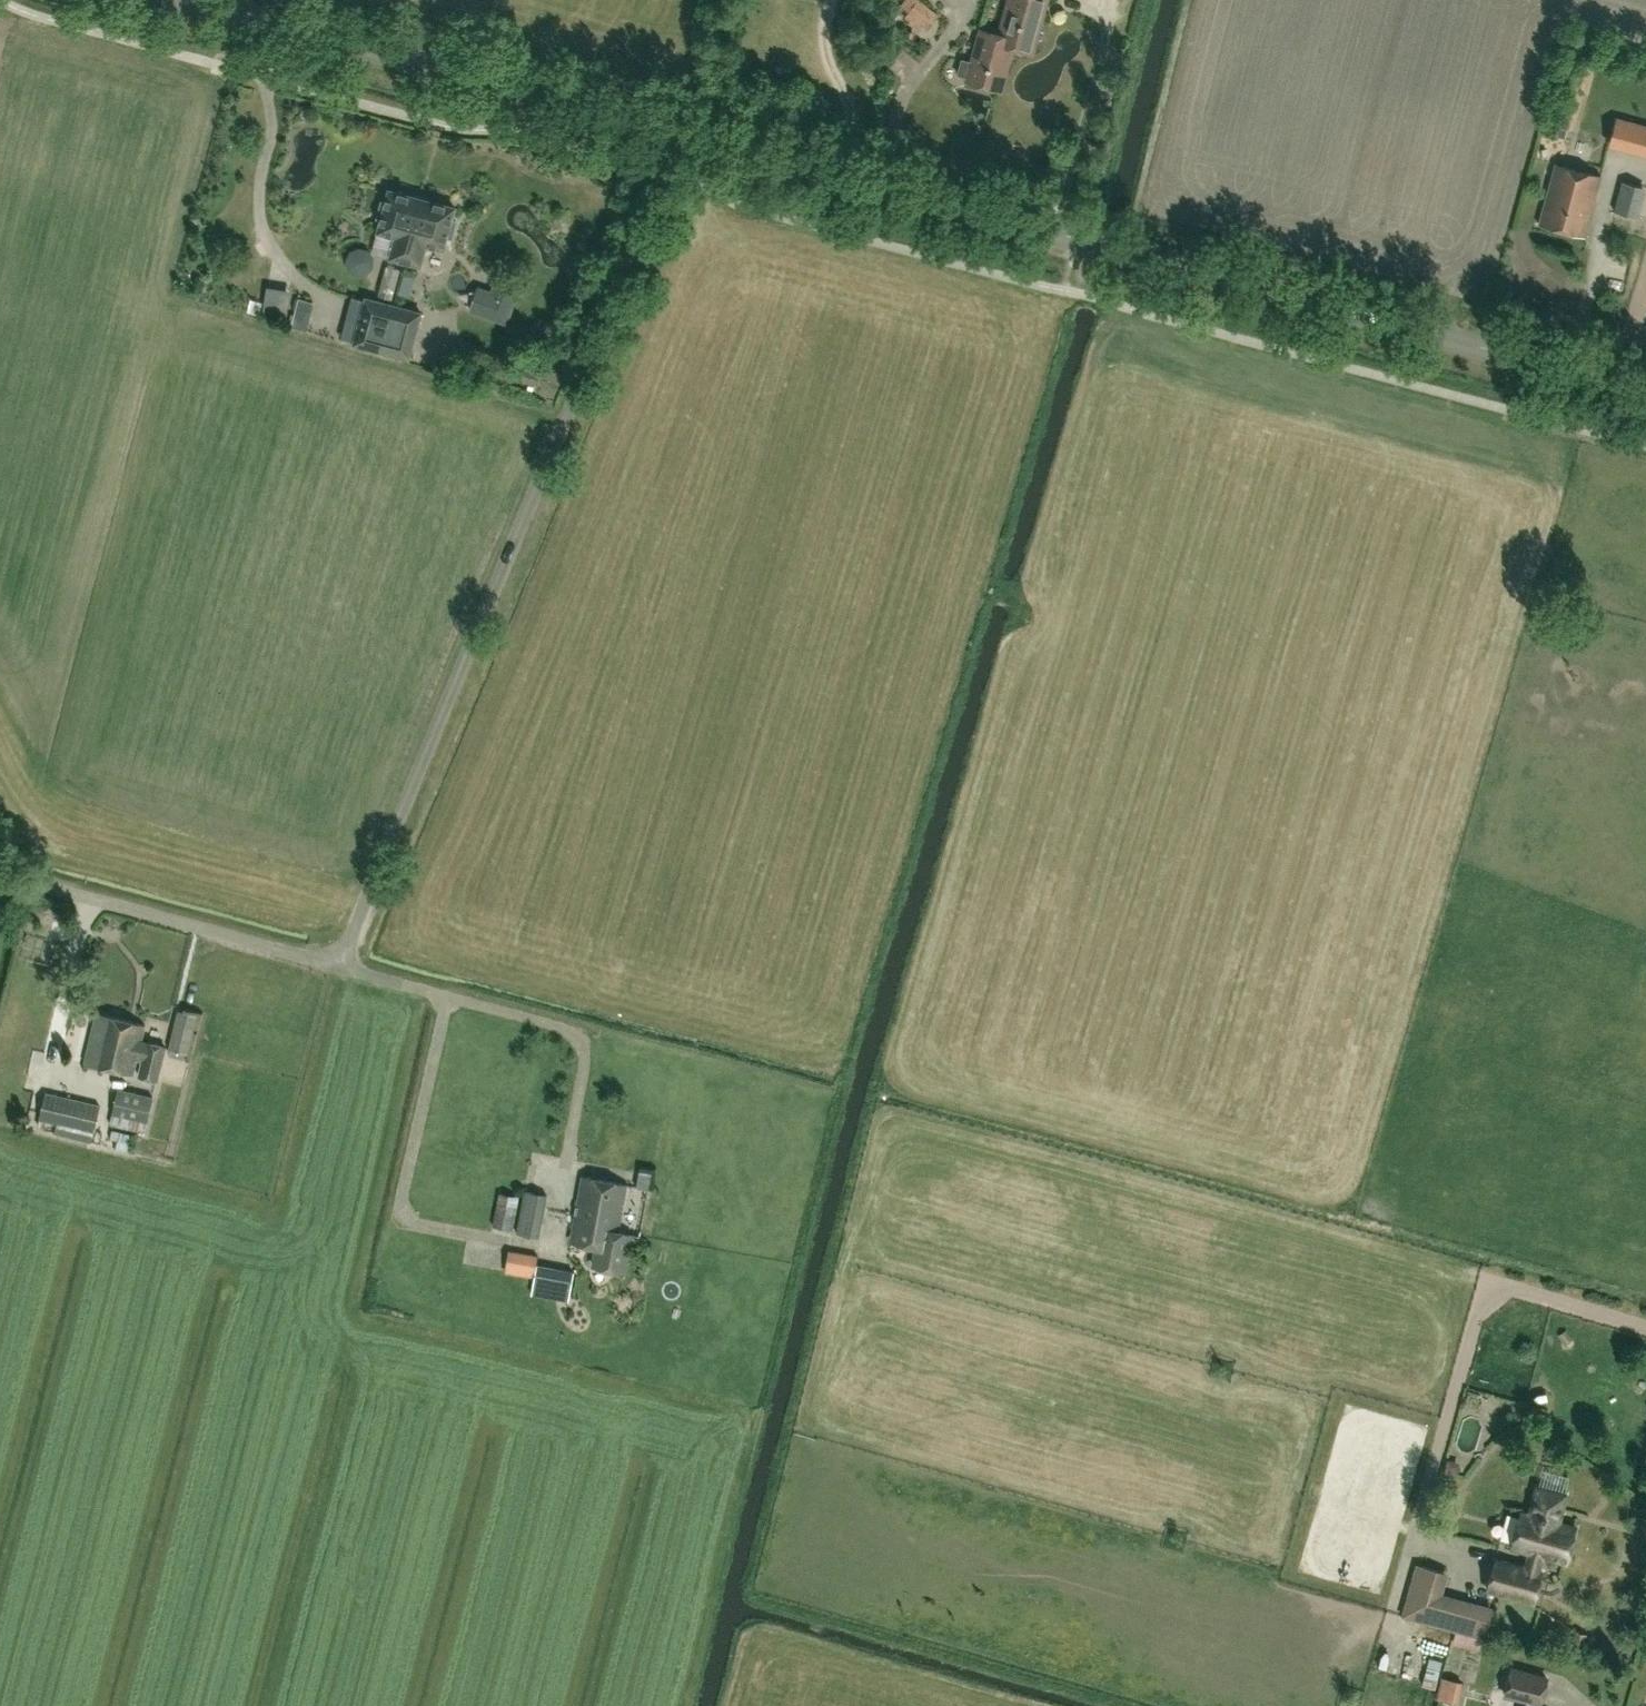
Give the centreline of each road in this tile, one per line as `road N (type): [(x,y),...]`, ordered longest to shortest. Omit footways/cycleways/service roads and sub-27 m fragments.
road 1 (tertiary): [(1645,390),(685,134)]
road 2 (tertiary): [(685,134),(273,25)]

